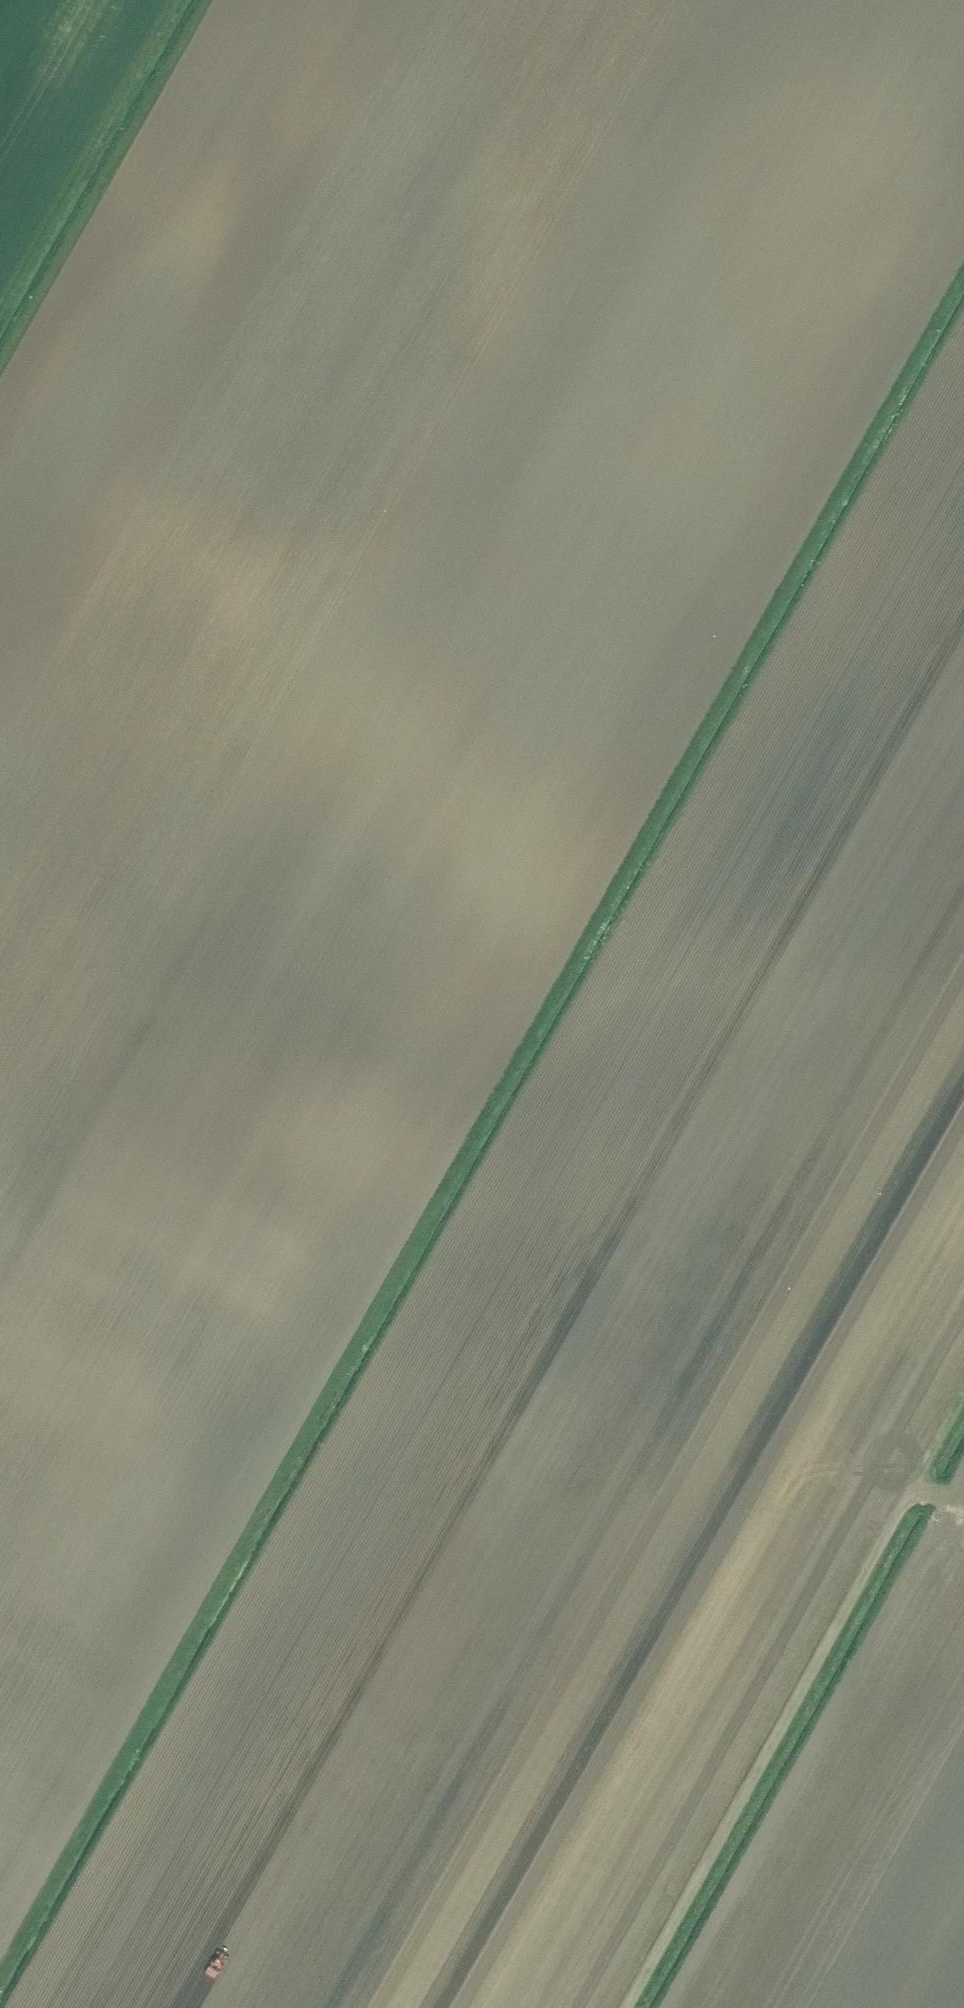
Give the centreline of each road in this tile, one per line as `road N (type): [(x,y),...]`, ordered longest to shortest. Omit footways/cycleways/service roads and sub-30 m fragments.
road 1 (track): [(626,2007),(963,1398)]

